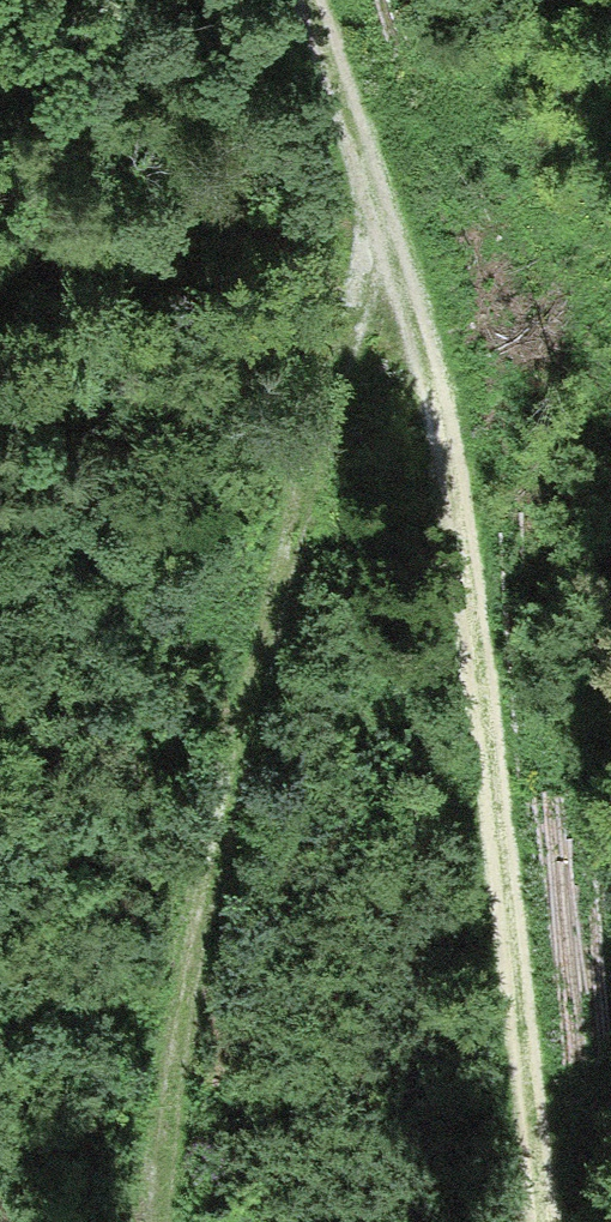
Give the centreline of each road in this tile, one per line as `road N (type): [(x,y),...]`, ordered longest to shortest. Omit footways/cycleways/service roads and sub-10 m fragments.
road 1 (track): [(322,0),(453,477),(522,1221)]
road 2 (track): [(168,1221),(189,964),(371,179)]

